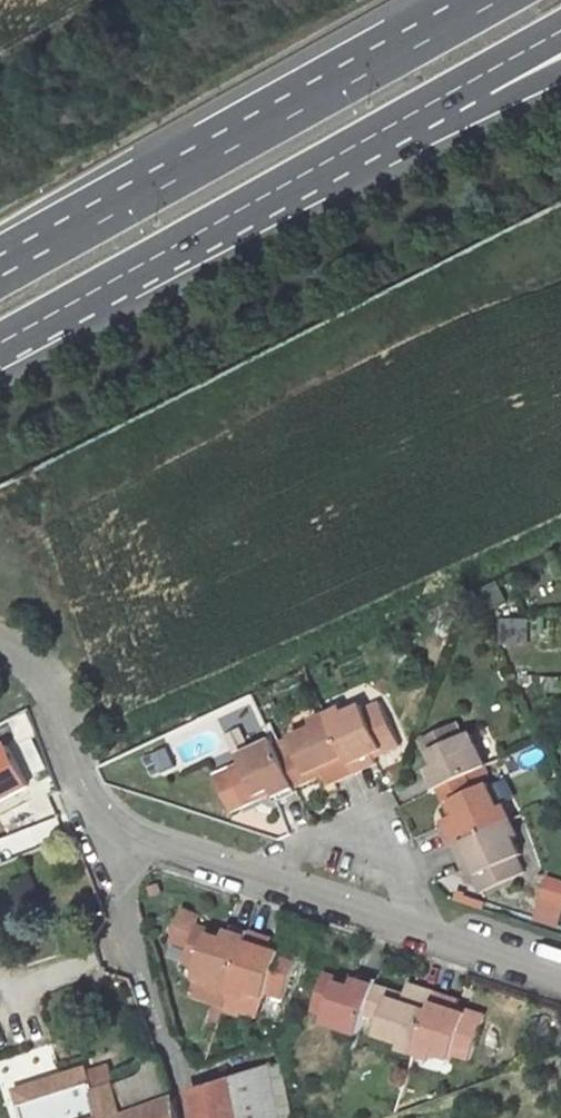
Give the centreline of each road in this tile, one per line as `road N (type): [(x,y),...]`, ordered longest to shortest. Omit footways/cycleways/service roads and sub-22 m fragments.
road 1 (trunk): [(498,0),(0,276)]
road 2 (trunk): [(0,342),(481,75)]
road 3 (unclassified): [(94,821),(560,980)]
road 4 (unclassified): [(94,821),(189,1117)]
road 5 (unclassified): [(0,660),(42,690),(94,821)]

